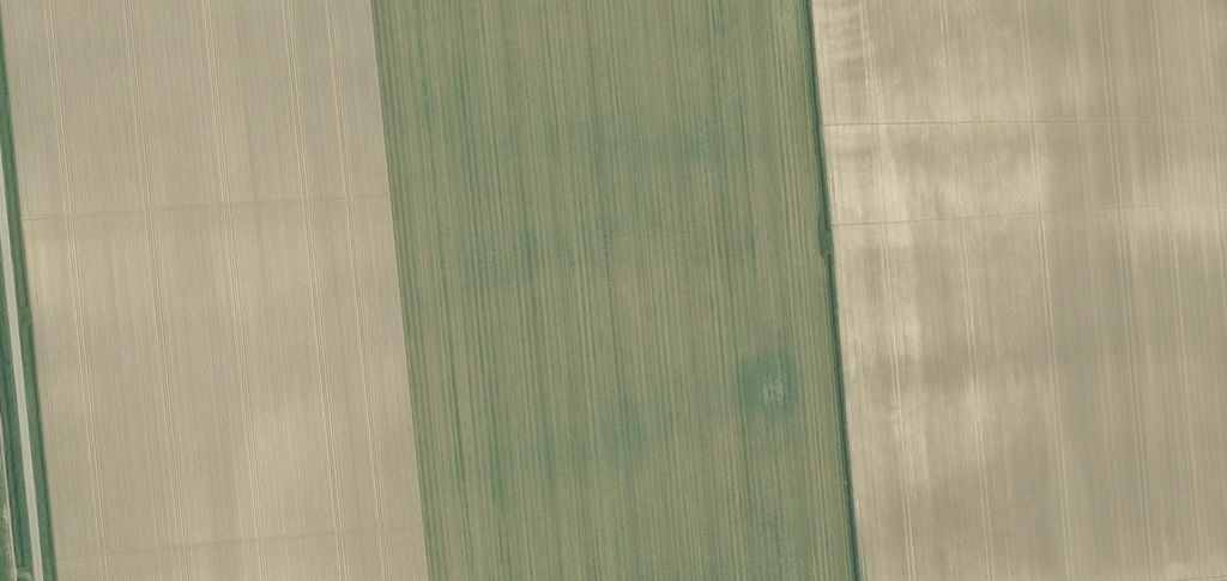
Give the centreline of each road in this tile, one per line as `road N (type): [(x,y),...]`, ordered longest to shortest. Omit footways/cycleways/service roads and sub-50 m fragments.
road 1 (unclassified): [(40,580),(0,178)]

